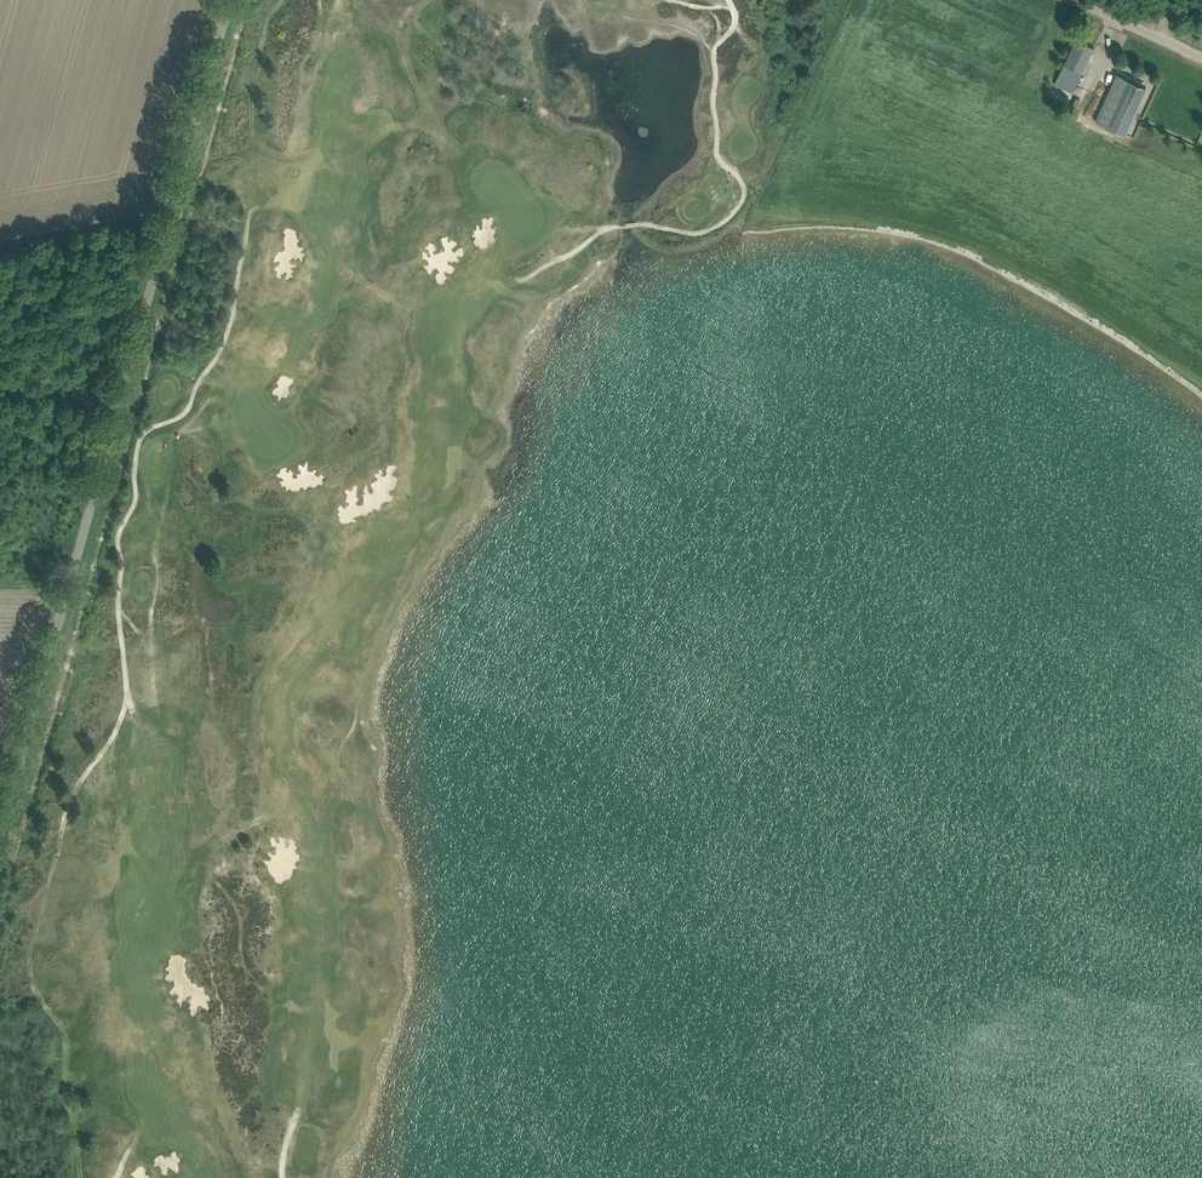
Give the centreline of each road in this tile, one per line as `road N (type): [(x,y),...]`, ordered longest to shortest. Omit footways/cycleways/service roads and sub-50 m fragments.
road 1 (unclassified): [(229,0),(0,841)]
road 2 (unclassified): [(1201,58),(1077,0)]

